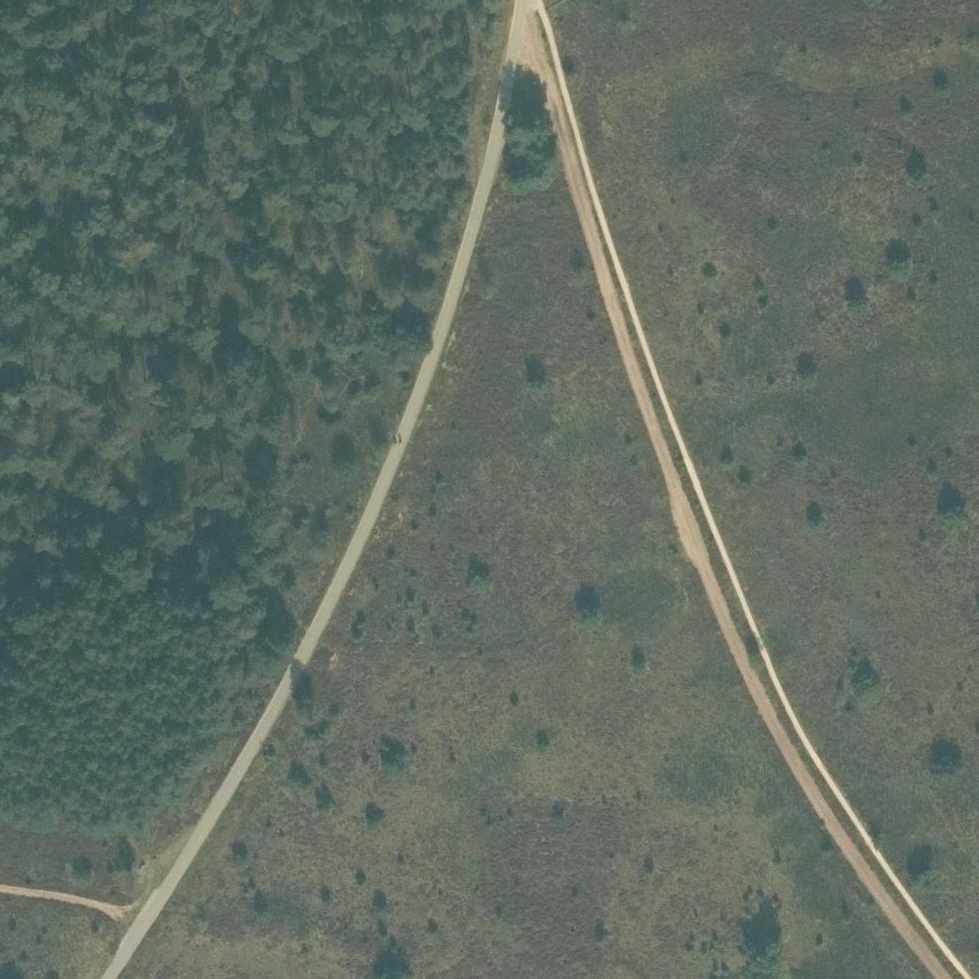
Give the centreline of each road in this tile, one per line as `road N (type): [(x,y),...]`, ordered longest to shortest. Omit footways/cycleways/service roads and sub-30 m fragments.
road 1 (track): [(944,978),(857,880),(772,719),(662,473),(591,246),(528,0)]

